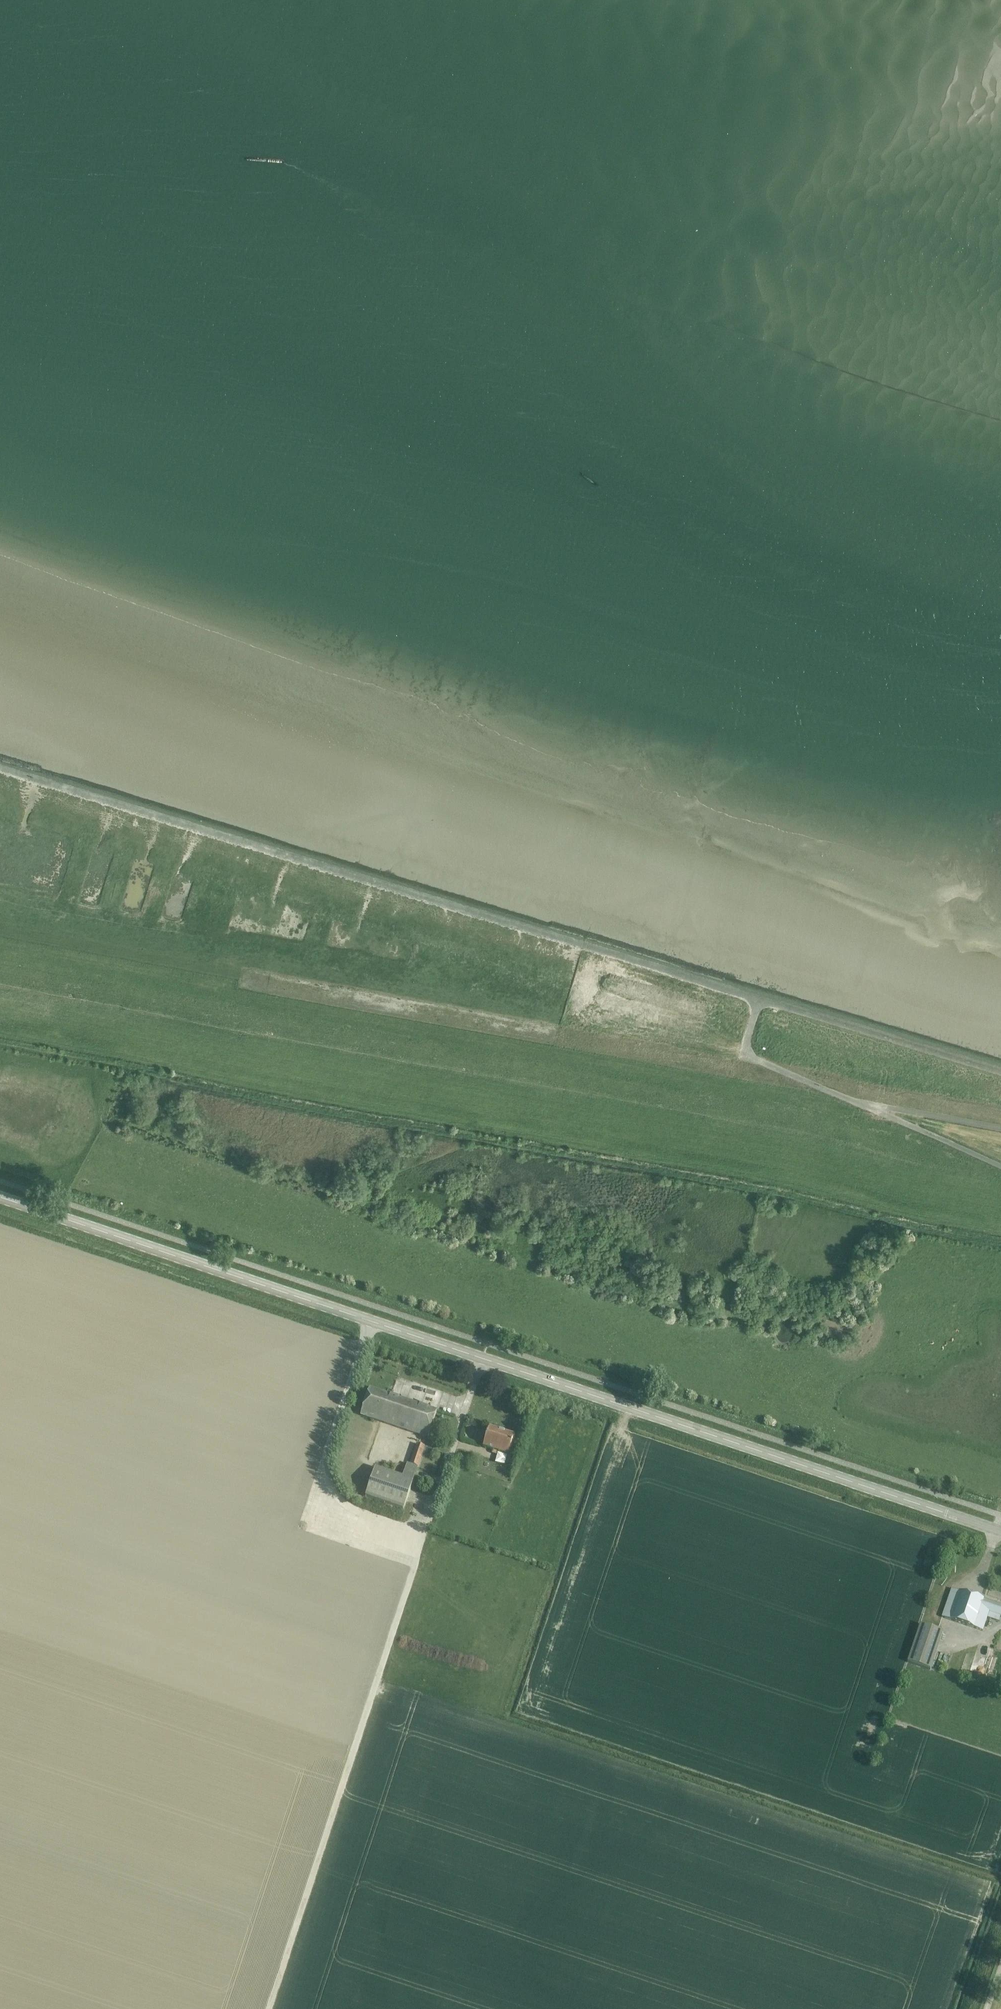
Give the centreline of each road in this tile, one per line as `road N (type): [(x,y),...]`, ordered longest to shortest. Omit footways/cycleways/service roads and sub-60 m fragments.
road 1 (secondary): [(1000,1533),(0,1199)]

